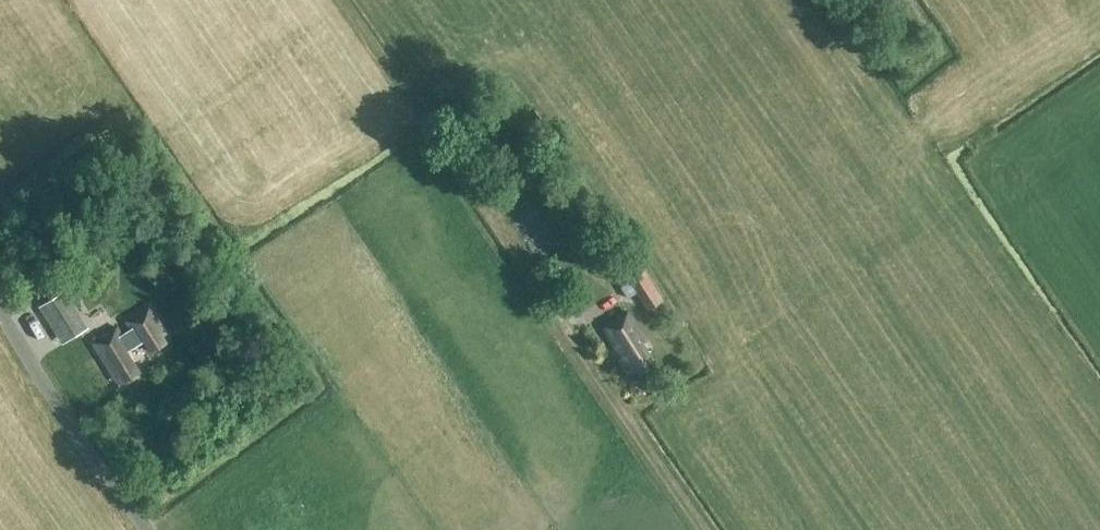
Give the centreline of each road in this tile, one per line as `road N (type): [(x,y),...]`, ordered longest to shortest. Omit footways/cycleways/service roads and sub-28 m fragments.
road 1 (unclassified): [(145,529),(0,298)]
road 2 (track): [(709,529),(571,336),(583,317)]

